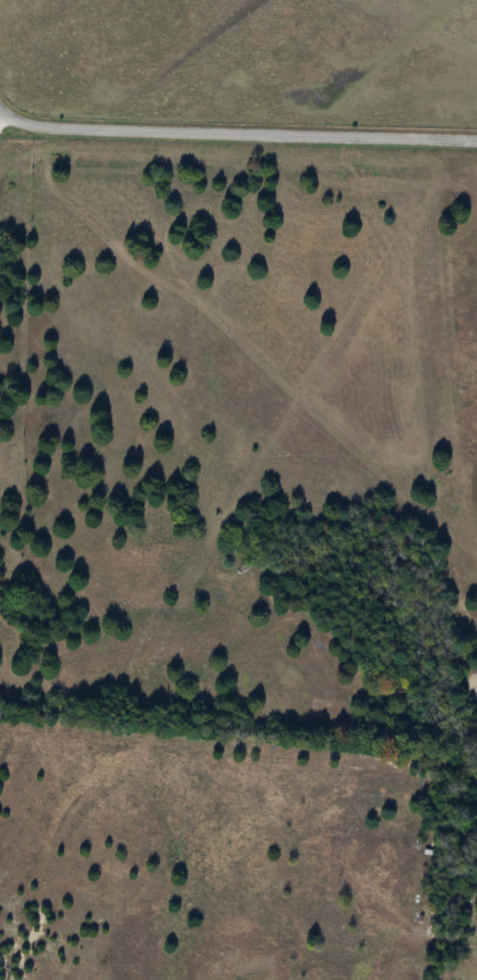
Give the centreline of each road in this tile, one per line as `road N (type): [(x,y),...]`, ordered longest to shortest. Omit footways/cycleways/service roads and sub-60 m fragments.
road 1 (residential): [(476,139),(43,127),(0,108)]

